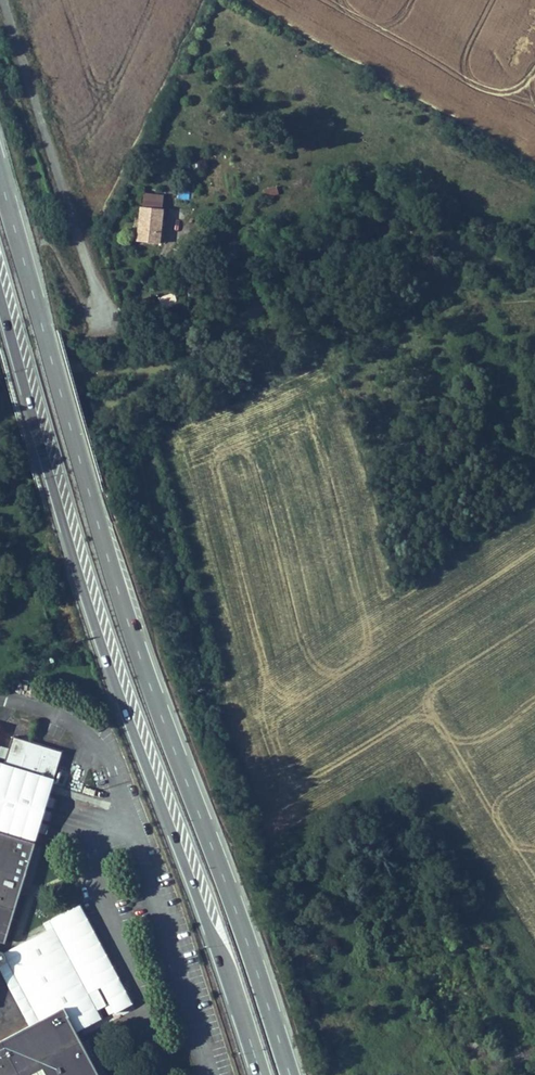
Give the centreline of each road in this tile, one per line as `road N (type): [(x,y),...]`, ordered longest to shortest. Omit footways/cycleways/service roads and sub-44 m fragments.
road 1 (trunk): [(291,1074),(125,611),(0,175)]
road 2 (trunk): [(0,298),(99,640),(262,1074)]
road 3 (unclassified): [(3,0),(99,310)]

